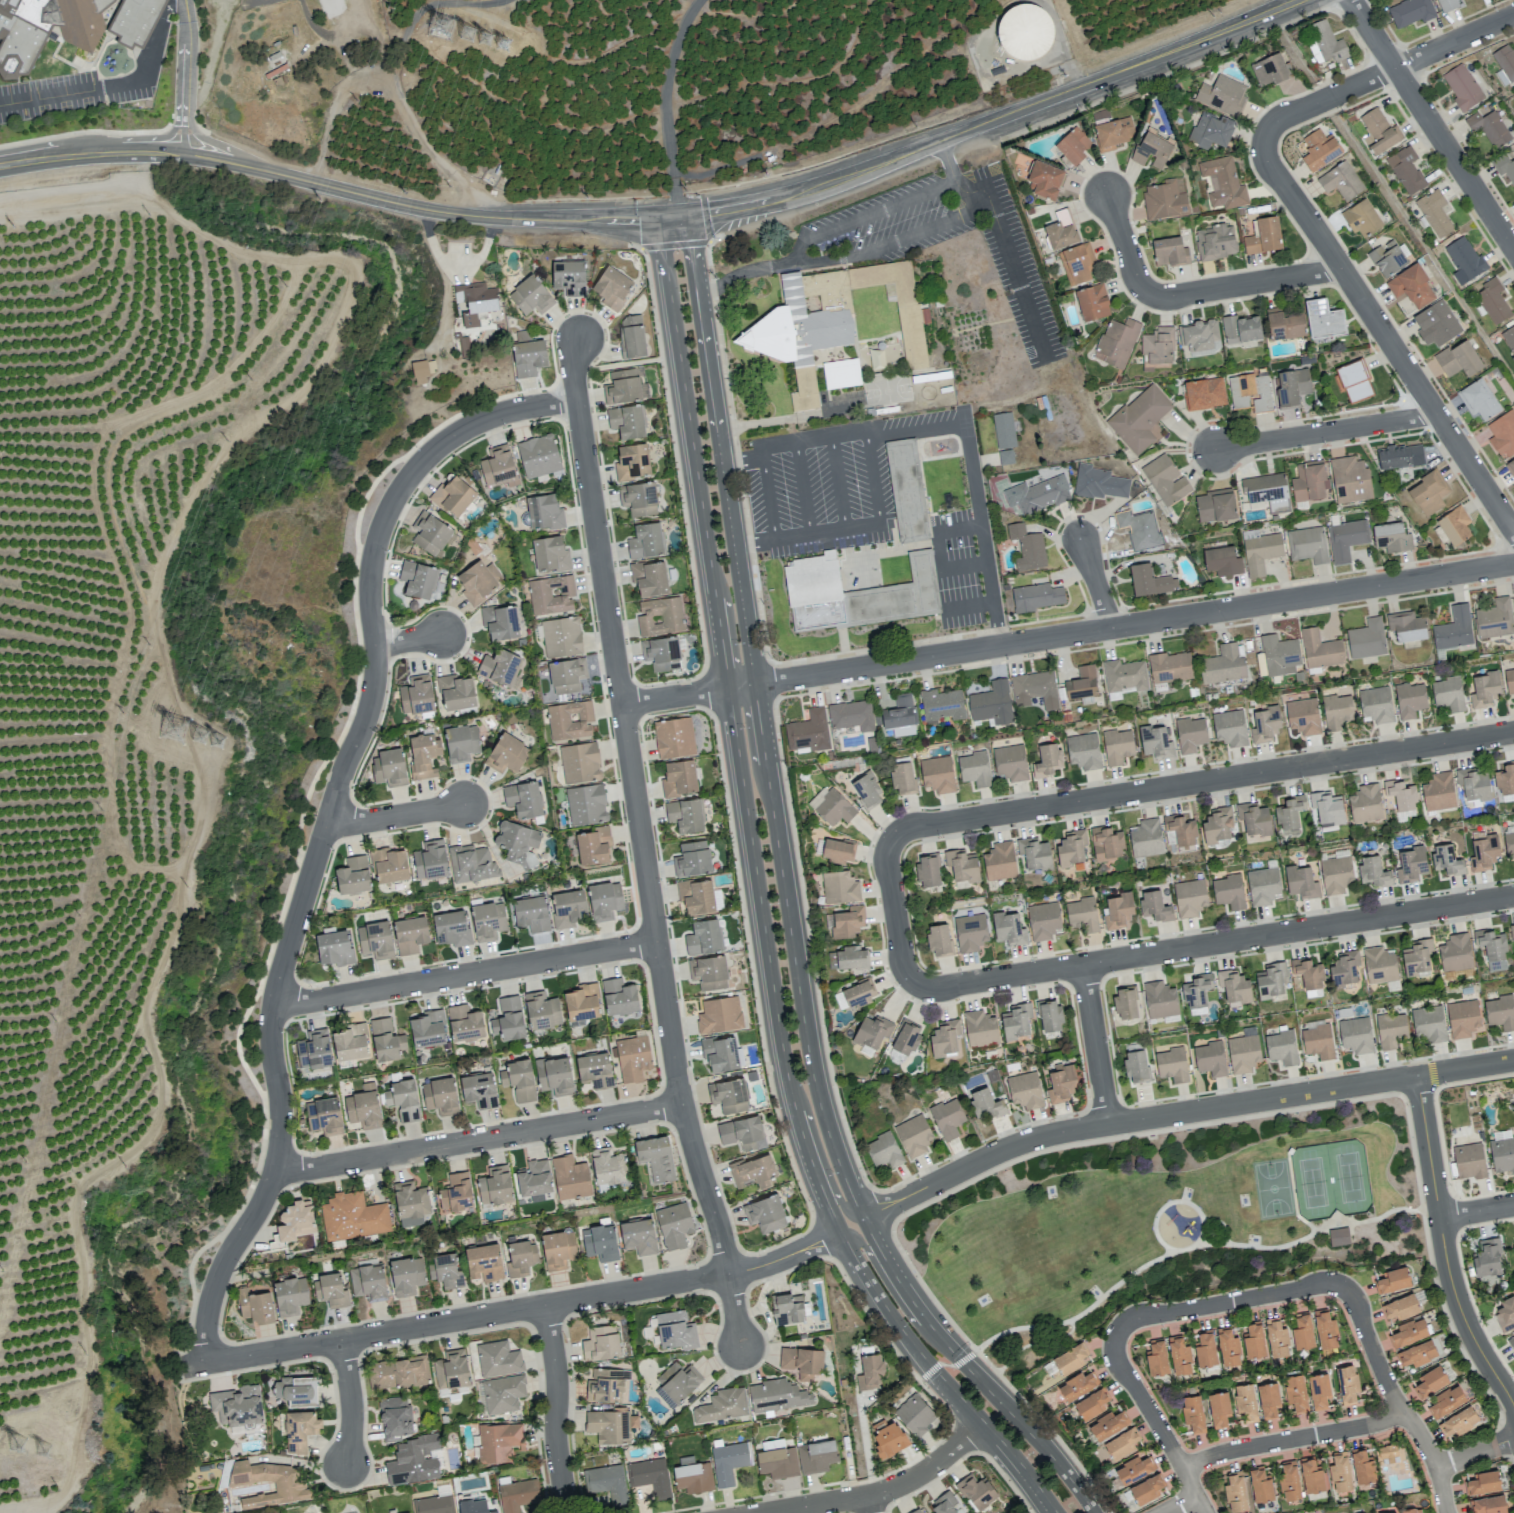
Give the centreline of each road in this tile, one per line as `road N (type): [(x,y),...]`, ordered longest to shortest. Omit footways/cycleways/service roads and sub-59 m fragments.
road 1 (residential): [(577,397),(520,406),(455,431),(422,457),(378,529),(369,574),(368,702),(272,1002),(275,1167),(219,1269),(204,1330),(208,1360)]
road 2 (tertiary): [(256,169),(449,213),(686,216),(827,184),(1300,0)]
road 3 (residential): [(621,702),(1513,564)]
road 4 (residential): [(727,1273),(681,1103),(577,397)]
road 5 (residential): [(863,1217),(1038,1137),(1513,1060)]
road 6 (residential): [(184,1364),(745,1270),(838,1231)]
road 7 (residential): [(896,840),(915,827),(1513,735)]
road 8 (residential): [(922,988),(943,992),(1513,898)]
road 9 (tertiary): [(728,688),(782,1050),(805,1146),(838,1231)]
road 10 (tertiary): [(863,1217),(815,1083),(755,685)]
road 11 (tertiary): [(659,219),(728,688)]
road 12 (tertiary): [(755,685),(686,216)]
road 13 (residential): [(1513,532),(1272,171),(1265,144)]
road 14 (residential): [(681,1103),(301,1169),(275,1167)]
road 15 (residential): [(655,940),(272,1002)]
road 16 (tertiary): [(1093,1512),(1054,1458),(937,1332),(863,1217)]
road 17 (tertiary): [(838,1231),(932,1370),(1052,1512)]
road 18 (residential): [(1417,1075),(1456,1297),(1513,1408)]
road 19 (residential): [(1513,249),(1351,0)]
road 20 (residential): [(1265,144),(1279,118),(1513,15)]
road 21 (residential): [(1338,1284),(1356,1300),(1392,1393),(1438,1468),(1447,1512)]
road 22 (residential): [(755,1512),(900,1483),(981,1424)]
road 23 (residential): [(1184,1468),(1403,1412)]
road 24 (residential): [(1121,1330),(1148,1314),(1338,1284)]
road 25 (residential): [(1218,450),(1437,414)]
road 26 (residential): [(567,1512),(544,1304)]
road 27 (residential): [(1206,1512),(1116,1358),(1121,1330)]
road 28 (residential): [(1342,268),(1170,296),(1148,291)]
road 29 (residential): [(1108,1123),(1087,966)]
road 30 (residential): [(922,988),(903,961),(888,857),(896,840)]
road 31 (tertiary): [(937,1332),(918,1328),(860,1239),(838,1231)]
road 32 (tertiary): [(793,1104),(806,1109),(844,1208),(863,1217)]
road 33 (residential): [(325,819),(465,803)]
road 34 (residential): [(340,1340),(351,1412),(344,1465)]

